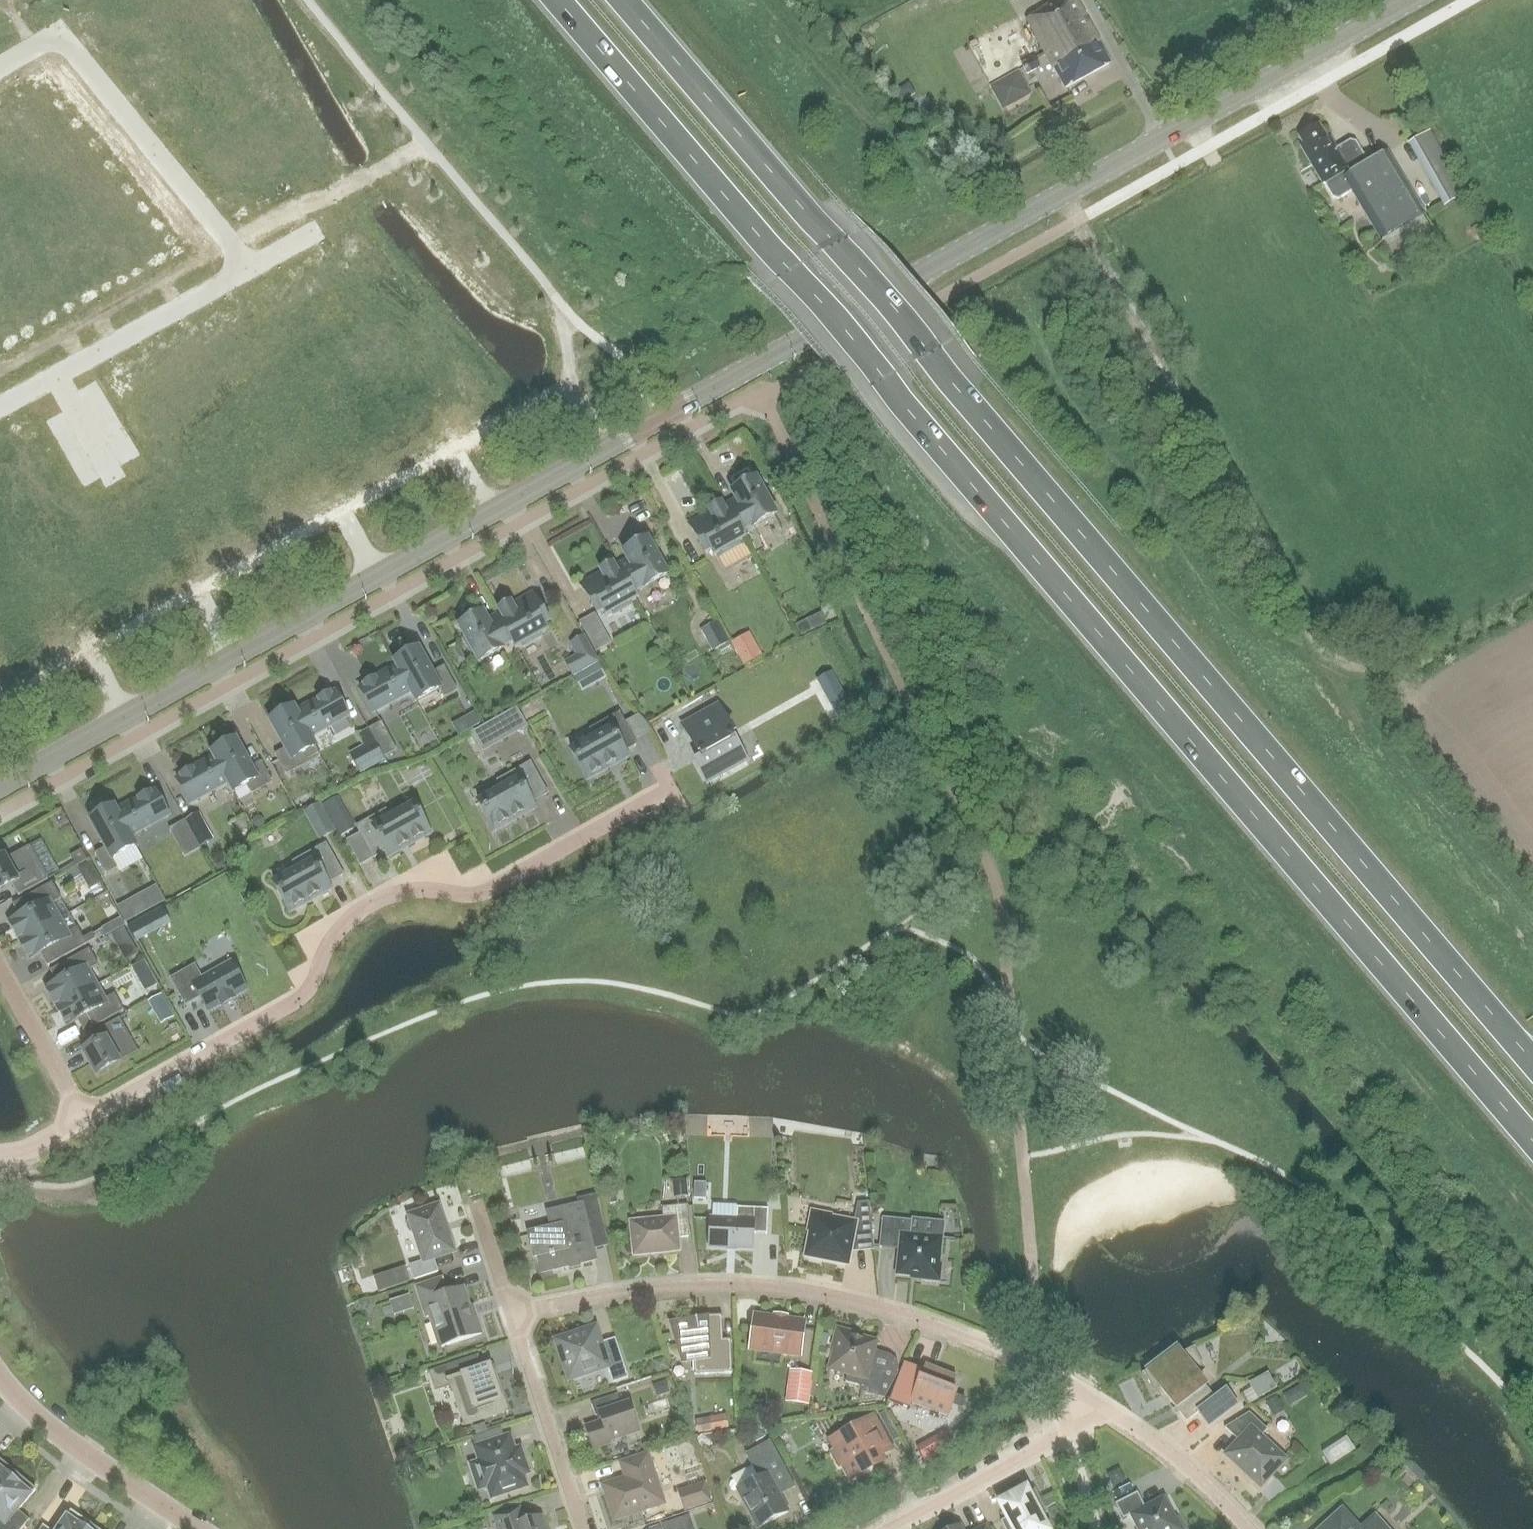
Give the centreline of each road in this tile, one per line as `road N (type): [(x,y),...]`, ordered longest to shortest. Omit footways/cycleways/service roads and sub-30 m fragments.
road 1 (secondary): [(0,787),(1414,0)]
road 2 (trunk): [(558,0),(1532,1140)]
road 3 (trunk): [(1532,1061),(625,0)]
road 4 (residential): [(84,1119),(296,1001),(346,920),(373,902),(397,892),(494,886),(670,788)]
road 5 (residential): [(1100,1396),(871,1303),(742,1283),(617,1294),(516,1318)]
road 6 (residential): [(0,68),(59,33),(252,268)]
road 7 (residential): [(0,407),(252,268)]
road 8 (residential): [(872,1528),(1100,1396)]
road 9 (residential): [(190,1528),(0,1379)]
road 10 (residential): [(516,1318),(584,1528)]
road 11 (residential): [(1255,1528),(1186,1453),(1100,1396)]
road 12 (residential): [(84,1119),(0,971)]

